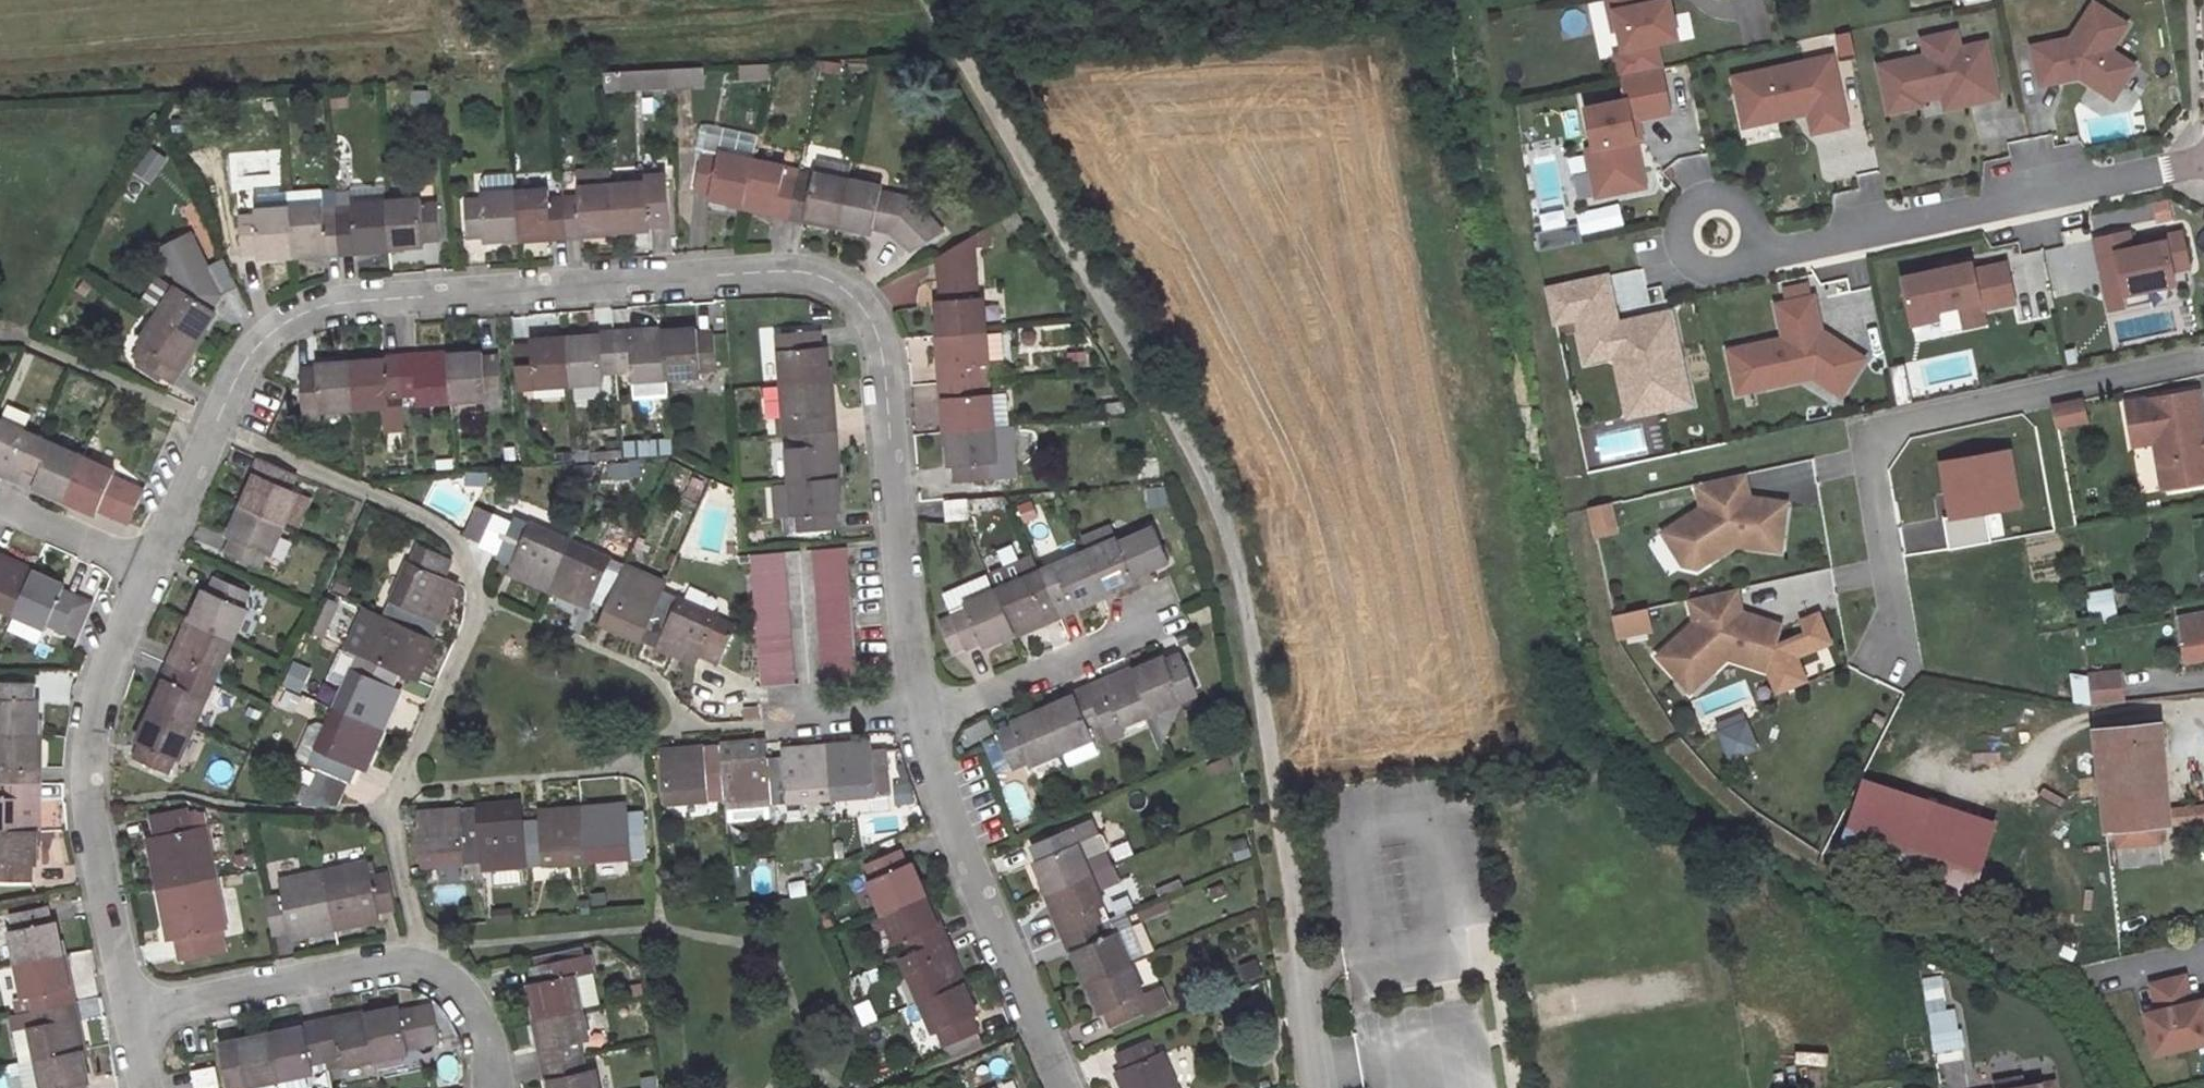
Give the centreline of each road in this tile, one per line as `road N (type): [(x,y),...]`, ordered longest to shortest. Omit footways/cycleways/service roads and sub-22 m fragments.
road 1 (residential): [(919,712),(883,356),(869,315),(831,280),(774,271),(349,302),(292,316),(246,356),(215,428)]
road 2 (track): [(1297,999),(1291,890),(1240,569),(1198,464),(934,0)]
road 3 (residential): [(426,963),(388,802),(475,621),(479,601),(464,556),(443,527),(215,428)]
road 4 (residential): [(2203,357),(1885,428),(1870,454),(1894,604),(1891,645)]
road 5 (residential): [(1720,233),(1769,250),(2203,157)]
road 6 (residential): [(149,571),(96,695),(84,765),(128,1012)]
road 7 (residential): [(1066,1087),(949,817),(919,712)]
road 8 (residential): [(128,1012),(426,963)]
road 9 (residential): [(919,712),(958,704),(1156,617)]
road 10 (residential): [(149,571),(0,508)]
road 11 (residential): [(215,428),(149,571)]
road 12 (residential): [(426,963),(461,989),(487,1033),(499,1087)]
road 13 (residential): [(919,712),(781,722)]

